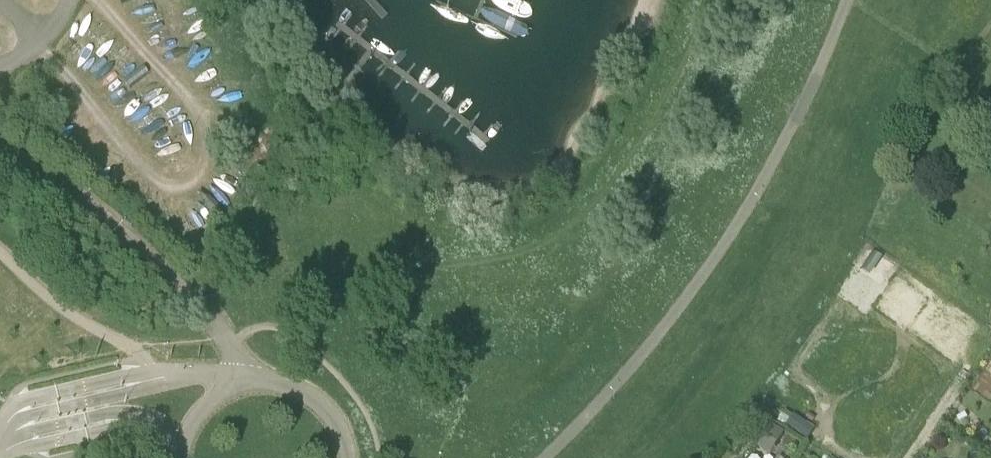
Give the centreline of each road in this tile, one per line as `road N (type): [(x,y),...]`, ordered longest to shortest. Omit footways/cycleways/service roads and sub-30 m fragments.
road 1 (unclassified): [(283,386),(117,229),(0,156)]
road 2 (unclassified): [(283,386),(254,383),(214,401),(180,457)]

